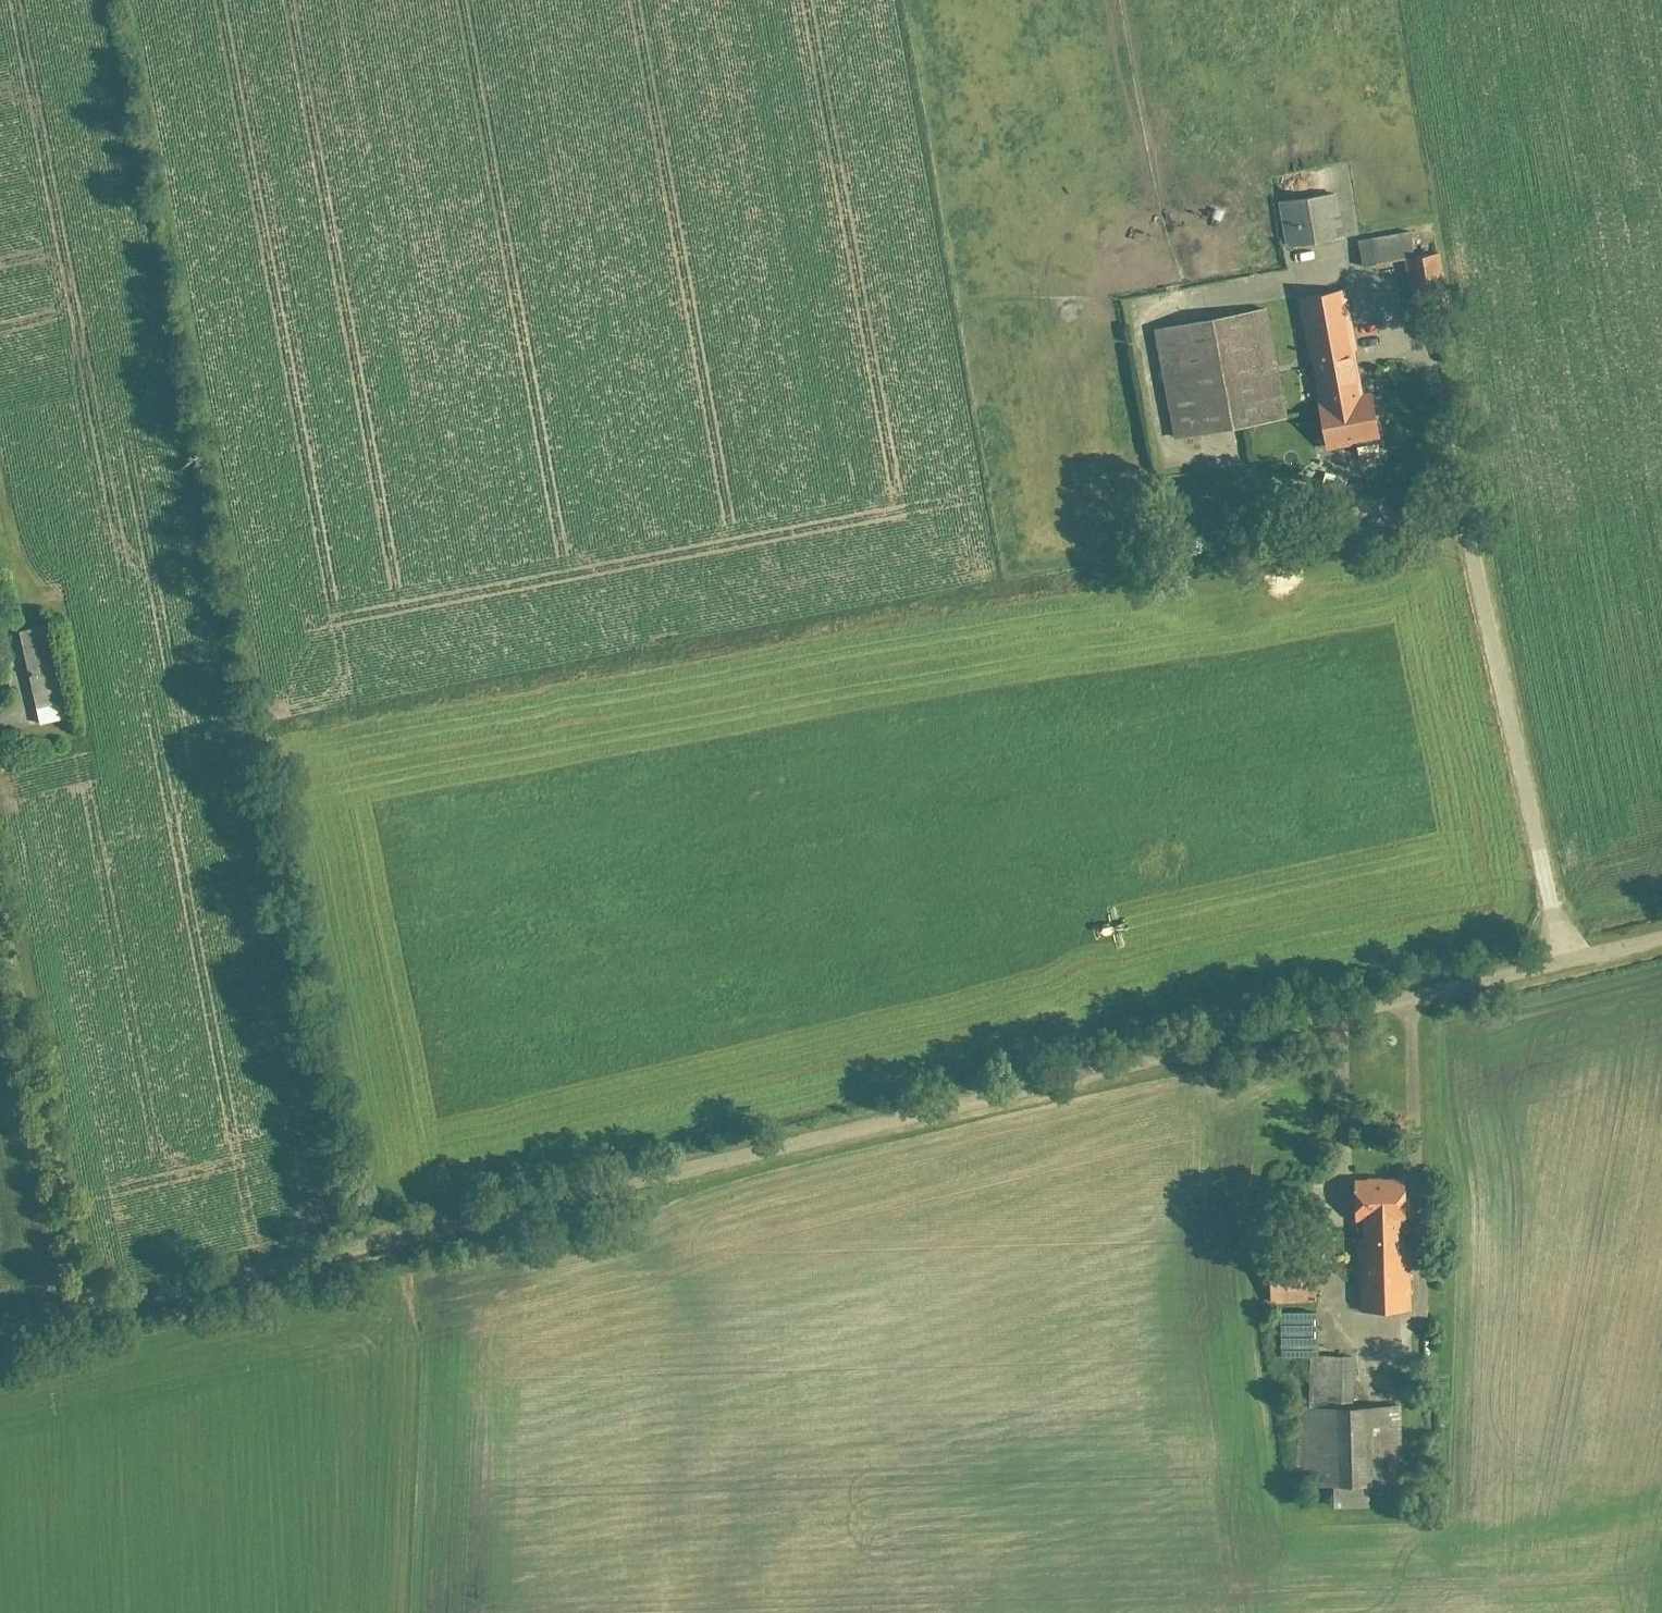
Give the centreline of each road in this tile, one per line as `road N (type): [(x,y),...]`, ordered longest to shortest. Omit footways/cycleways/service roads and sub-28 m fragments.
road 1 (unclassified): [(1661,950),(1337,1028),(644,1175),(0,1331)]

